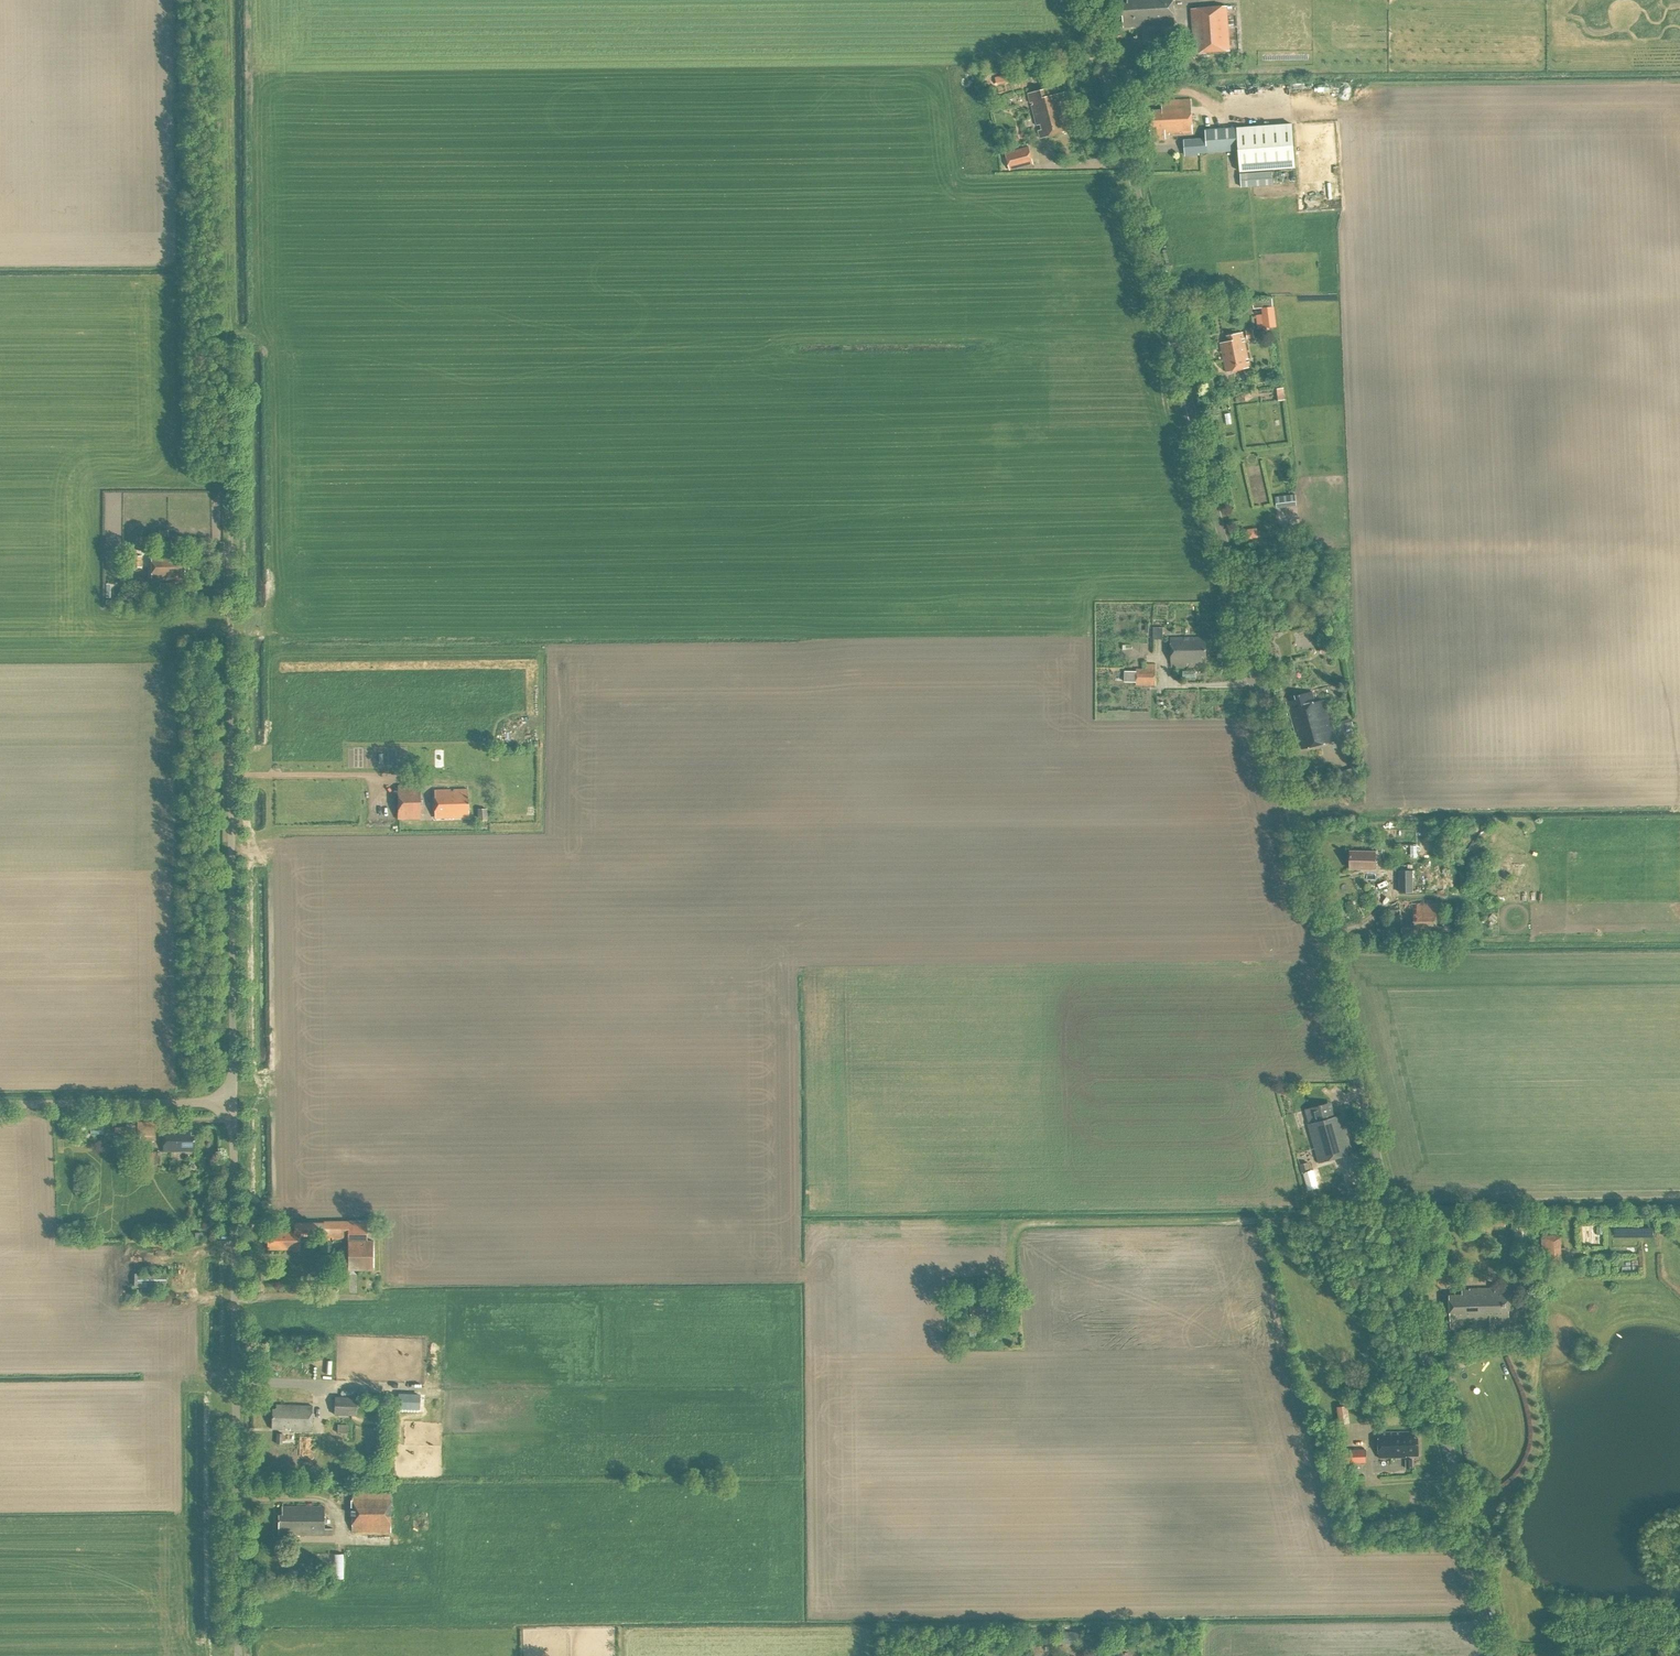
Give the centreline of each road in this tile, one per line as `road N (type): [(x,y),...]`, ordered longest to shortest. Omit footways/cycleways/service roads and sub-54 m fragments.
road 1 (unclassified): [(1502,1655),(1085,0)]
road 2 (unclassified): [(230,531),(233,1105)]
road 3 (unclassified): [(233,1105),(238,1655)]
road 4 (unclassified): [(233,1105),(0,1106)]

